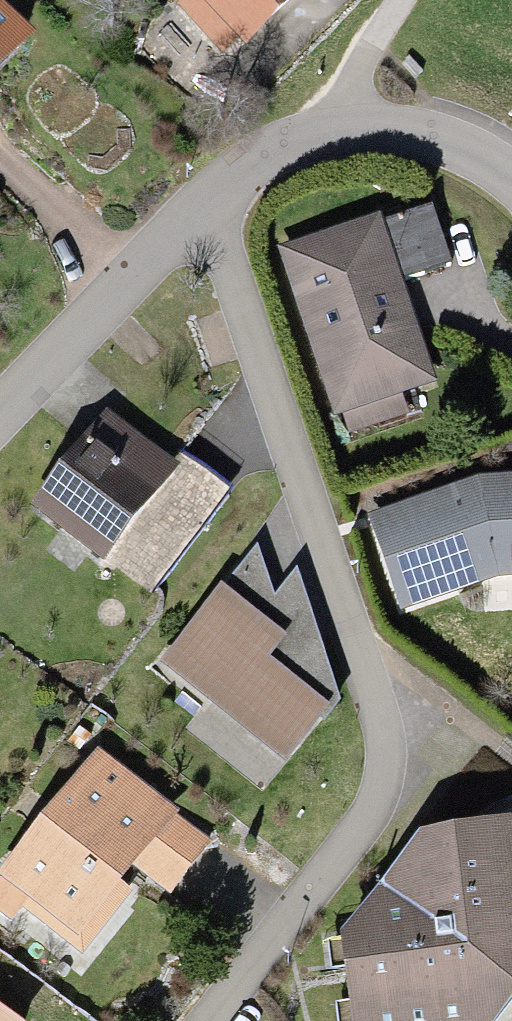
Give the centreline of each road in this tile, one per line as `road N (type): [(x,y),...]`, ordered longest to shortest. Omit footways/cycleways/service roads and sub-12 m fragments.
road 1 (residential): [(214,196),(386,750),(363,825),(209,1020)]
road 2 (residential): [(0,419),(134,290),(214,196)]
road 3 (residential): [(338,129),(420,132),(511,181)]
road 4 (residential): [(400,0),(338,129)]
road 5 (residential): [(214,196),(263,156),(338,129)]

